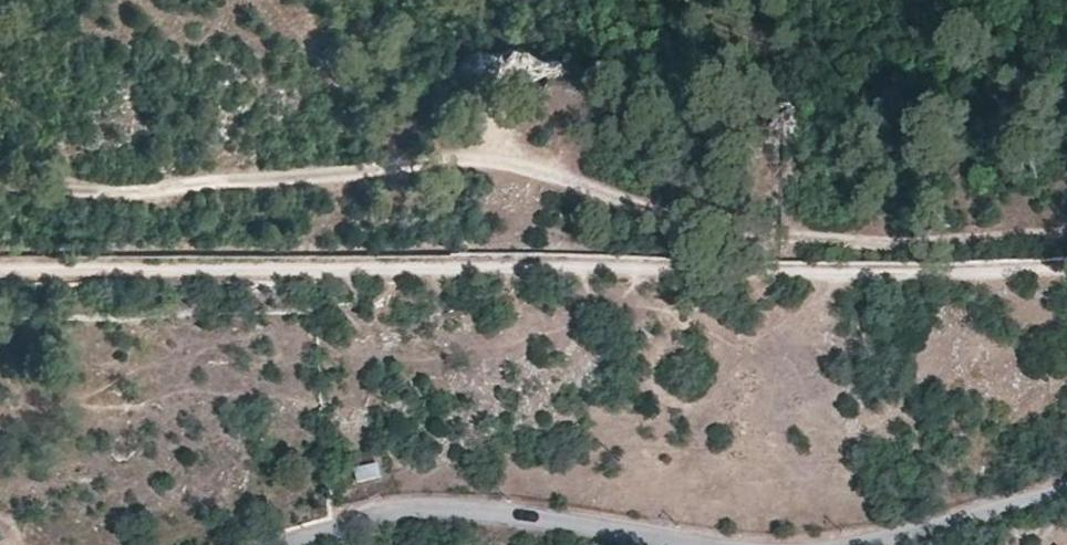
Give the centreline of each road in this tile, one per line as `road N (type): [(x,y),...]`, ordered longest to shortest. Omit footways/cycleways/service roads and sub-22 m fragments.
road 1 (track): [(1066,274),(0,279)]
road 2 (residential): [(684,544),(445,510),(365,518),(275,544)]
road 3 (residential): [(1066,487),(880,544)]

